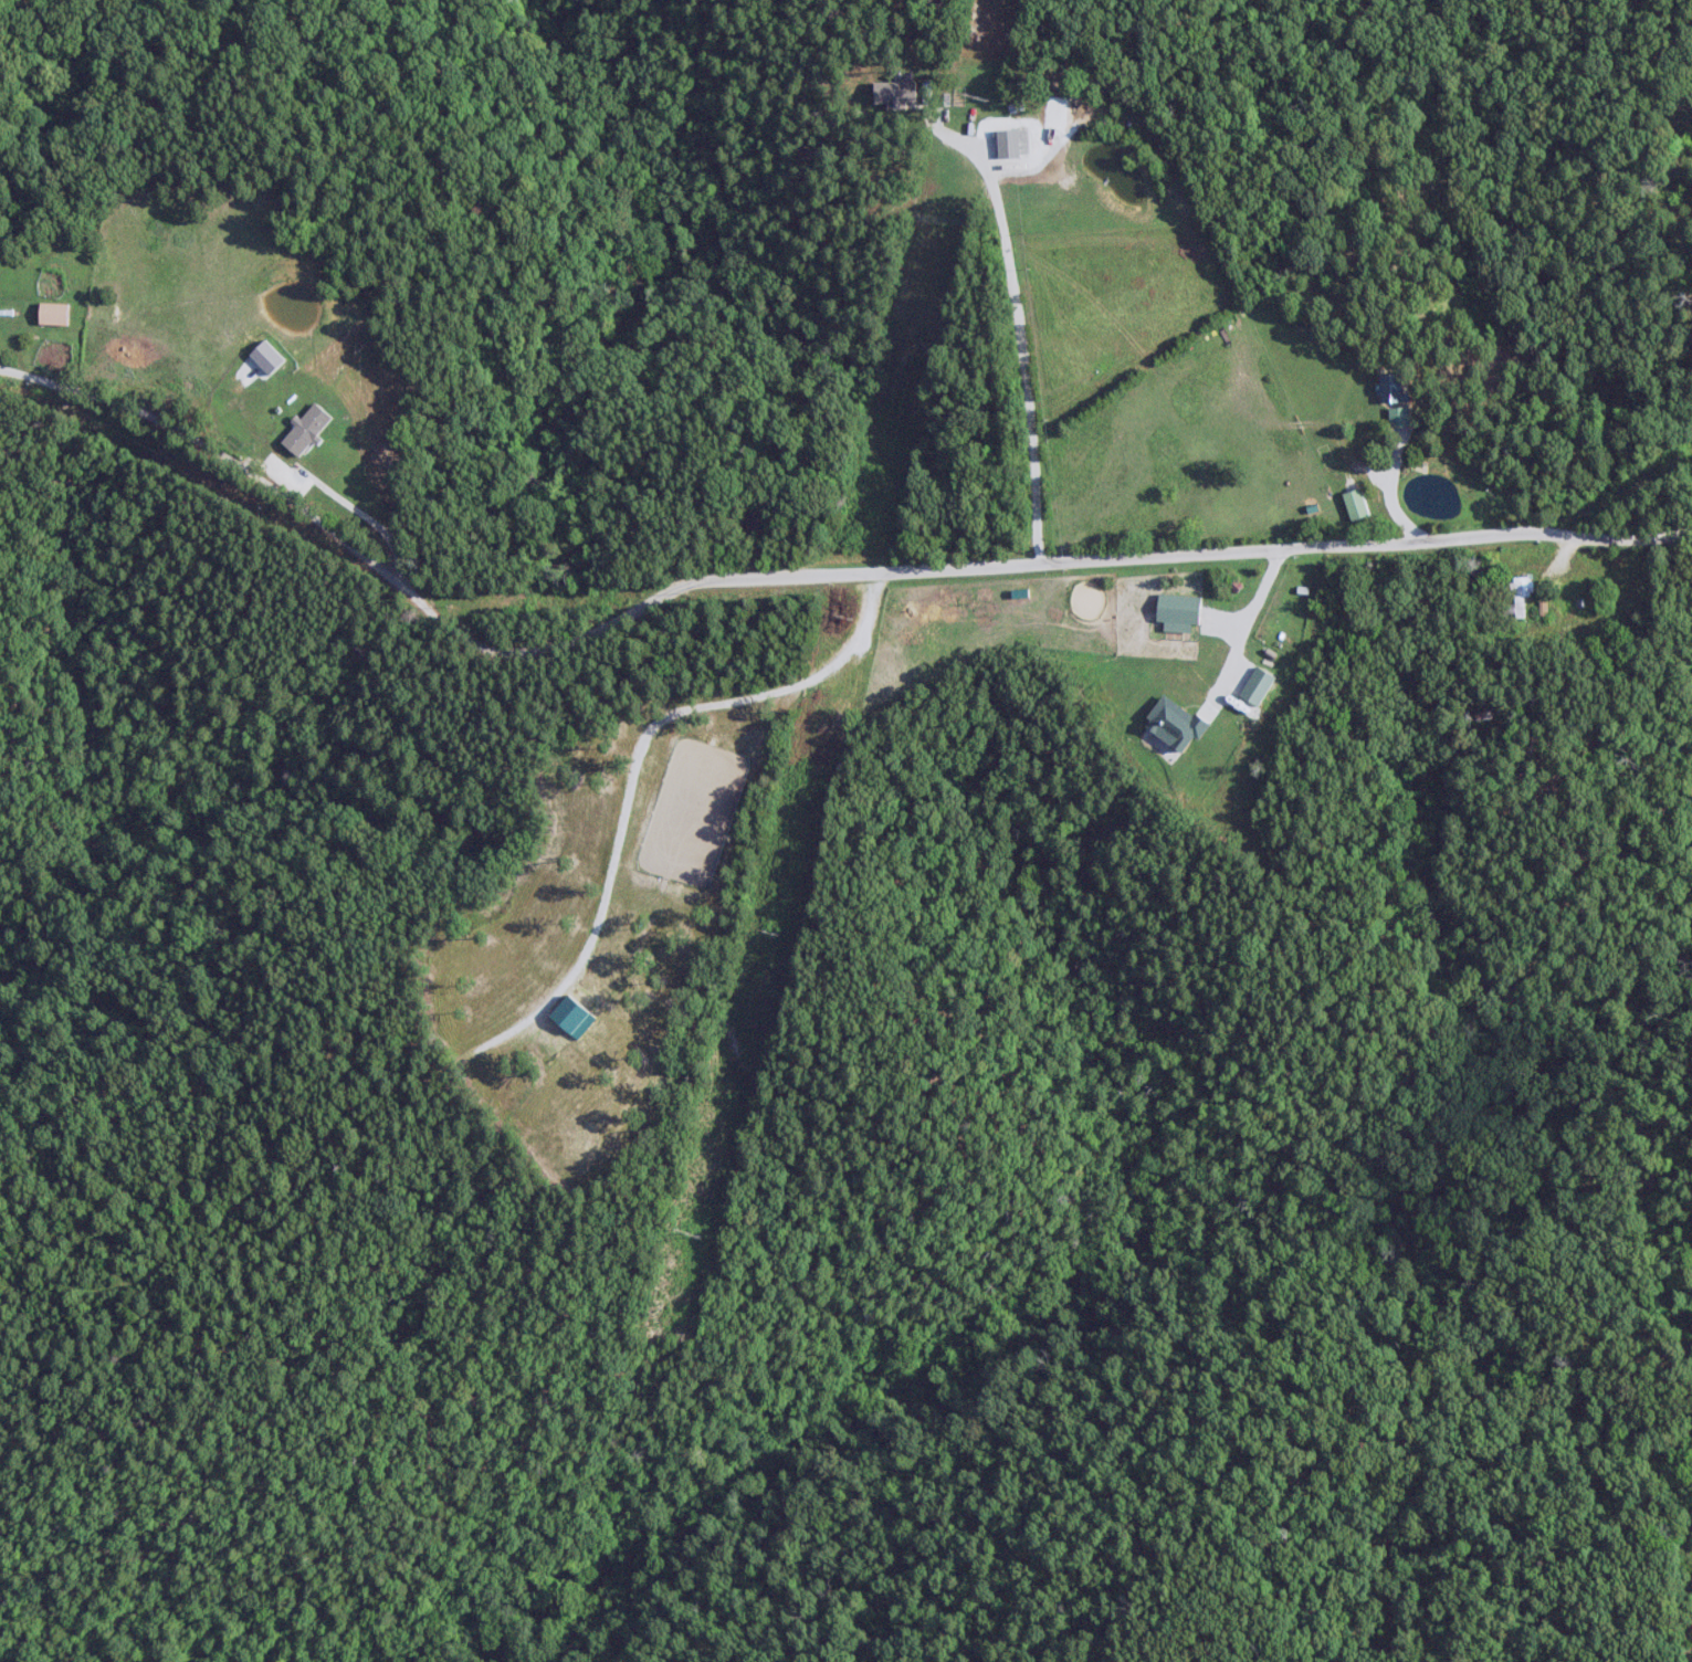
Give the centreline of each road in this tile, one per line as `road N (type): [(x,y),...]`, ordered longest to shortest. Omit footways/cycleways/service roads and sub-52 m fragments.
road 1 (residential): [(1691,533),(1521,533),(696,579),(591,632),(521,651),(467,635),(350,535),(246,463),(143,411),(0,367)]

